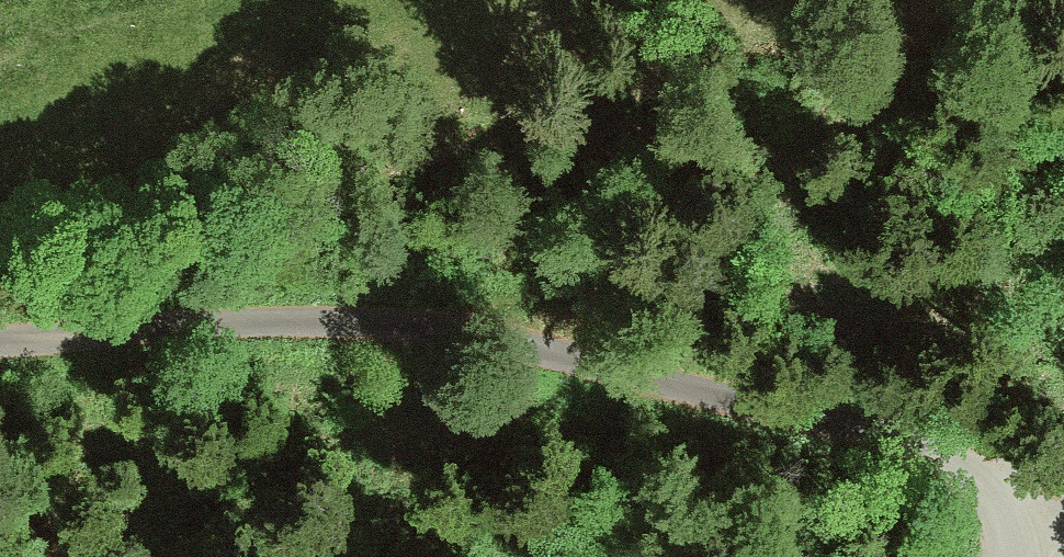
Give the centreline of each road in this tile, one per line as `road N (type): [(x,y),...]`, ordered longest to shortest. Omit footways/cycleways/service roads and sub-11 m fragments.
road 1 (unclassified): [(1012,556),(1019,508),(971,463),(881,429),(616,361),(250,333),(0,350)]
road 2 (track): [(250,333),(799,294),(1063,222)]

